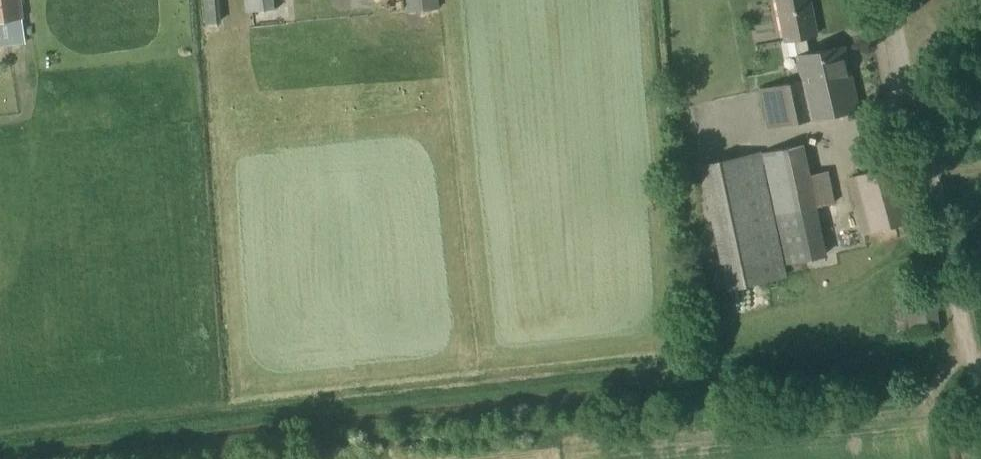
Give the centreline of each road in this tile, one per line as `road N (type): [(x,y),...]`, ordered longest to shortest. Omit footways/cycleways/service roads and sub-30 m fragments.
road 1 (unclassified): [(967,362),(898,0)]

